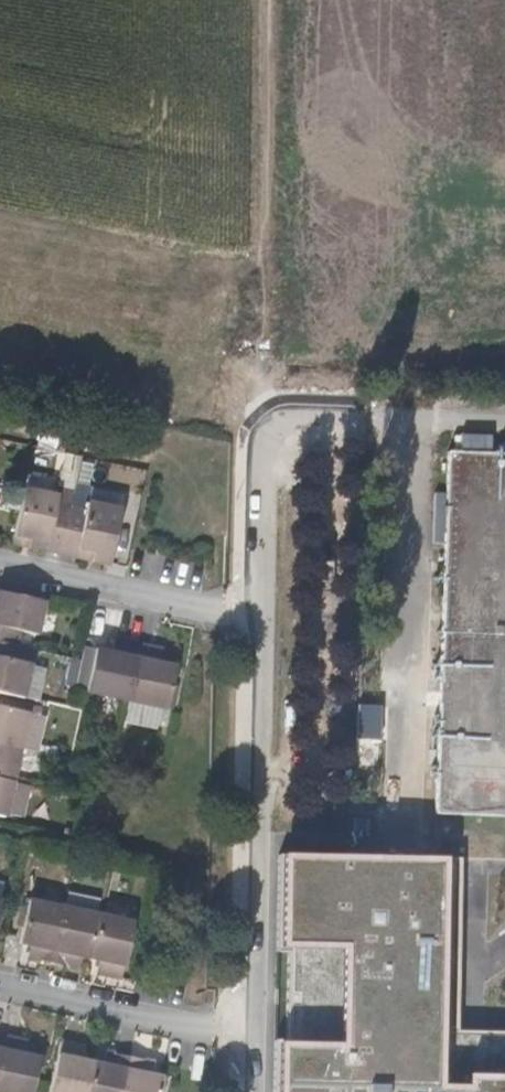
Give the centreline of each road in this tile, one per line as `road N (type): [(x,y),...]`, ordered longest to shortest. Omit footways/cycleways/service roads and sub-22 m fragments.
road 1 (track): [(269,454),(267,0)]
road 2 (residential): [(253,1042),(264,608)]
road 3 (residential): [(264,608),(187,606),(0,566)]
road 4 (residential): [(253,1042),(0,988)]
road 5 (residential): [(264,608),(269,454)]

